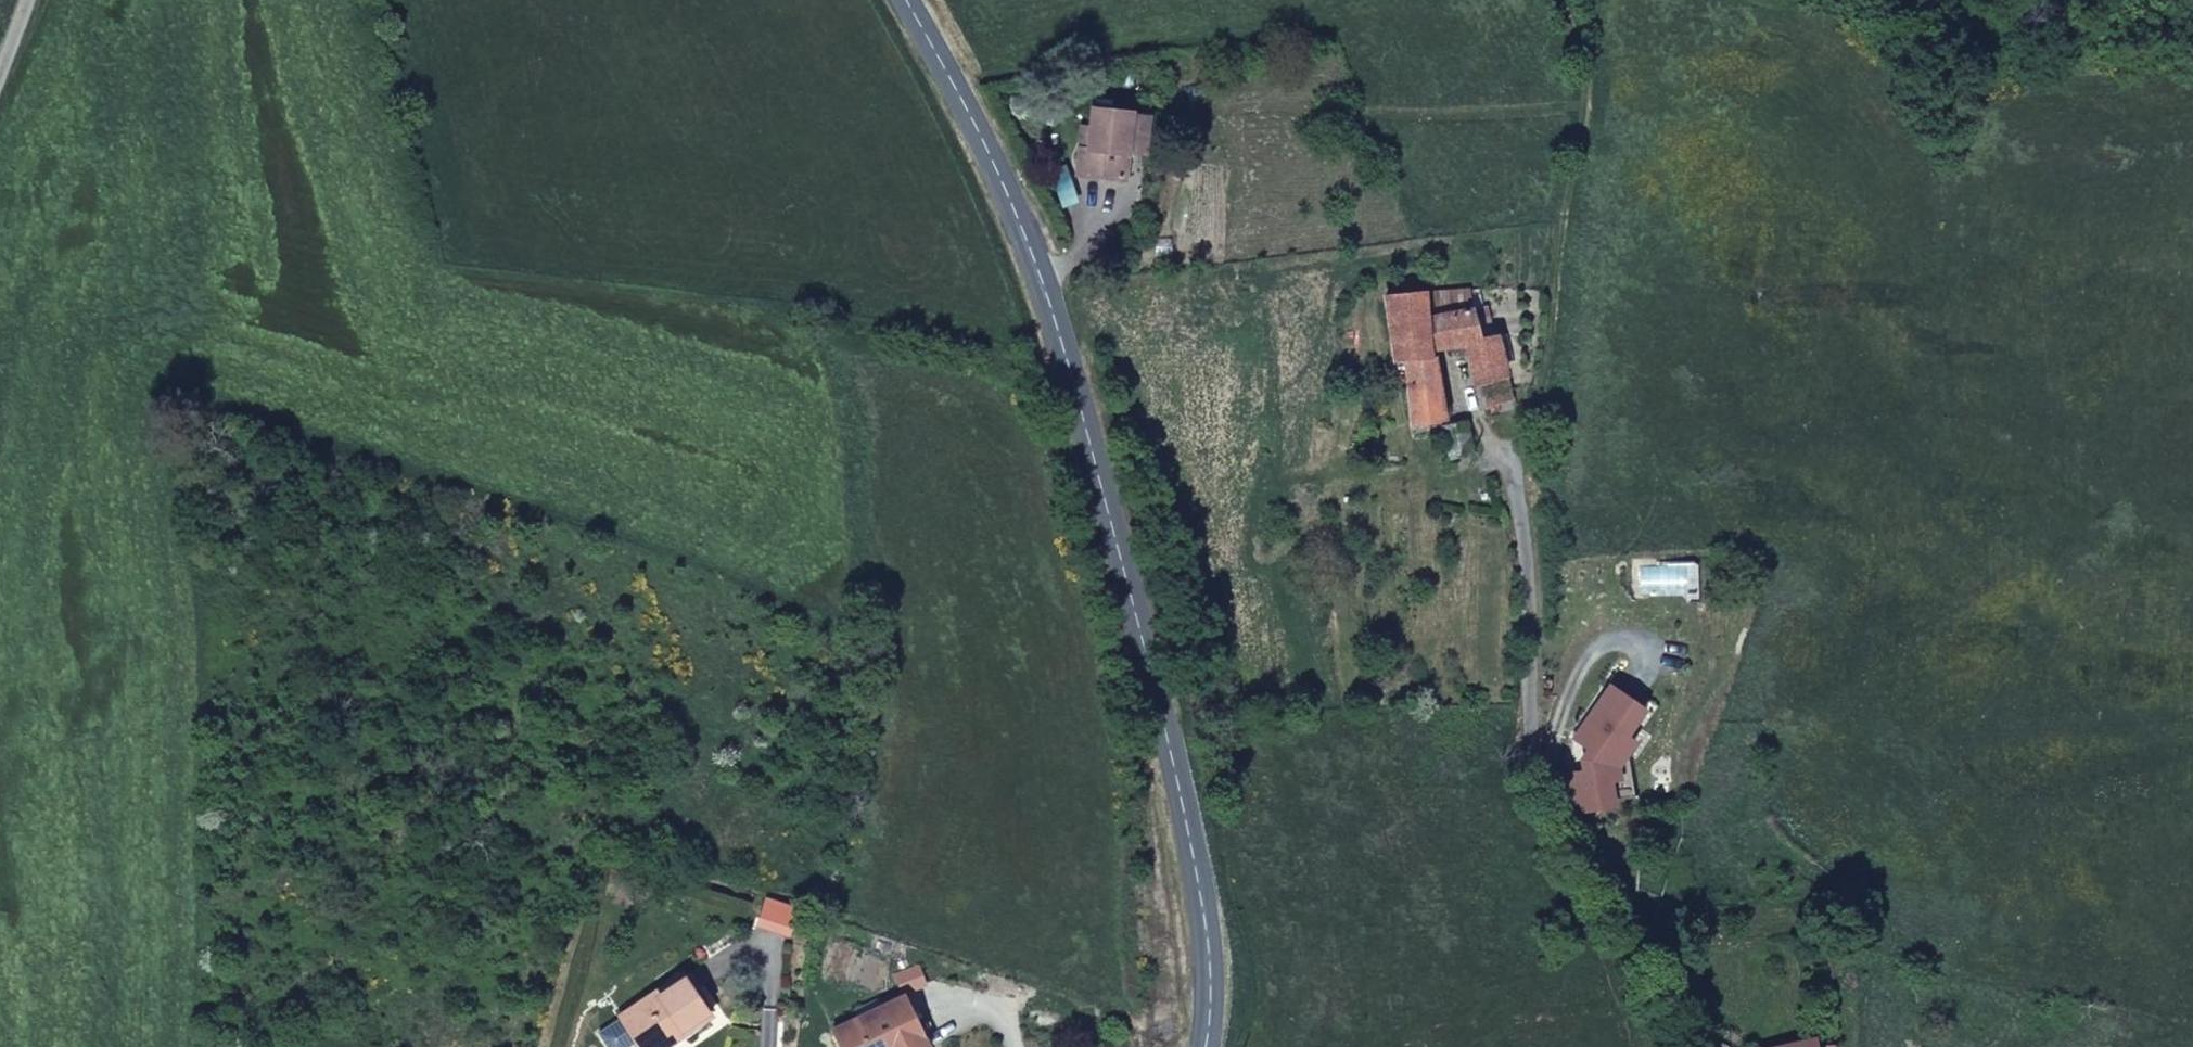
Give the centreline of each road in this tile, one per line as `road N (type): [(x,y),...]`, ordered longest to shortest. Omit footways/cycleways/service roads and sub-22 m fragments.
road 1 (secondary): [(1184,1046),(1190,988),(1165,721),(1070,358),(1028,262),(875,0)]
road 2 (track): [(1547,0),(1575,64),(1534,359),(1512,463)]
road 3 (residential): [(721,969),(759,948),(778,977),(775,1046)]

